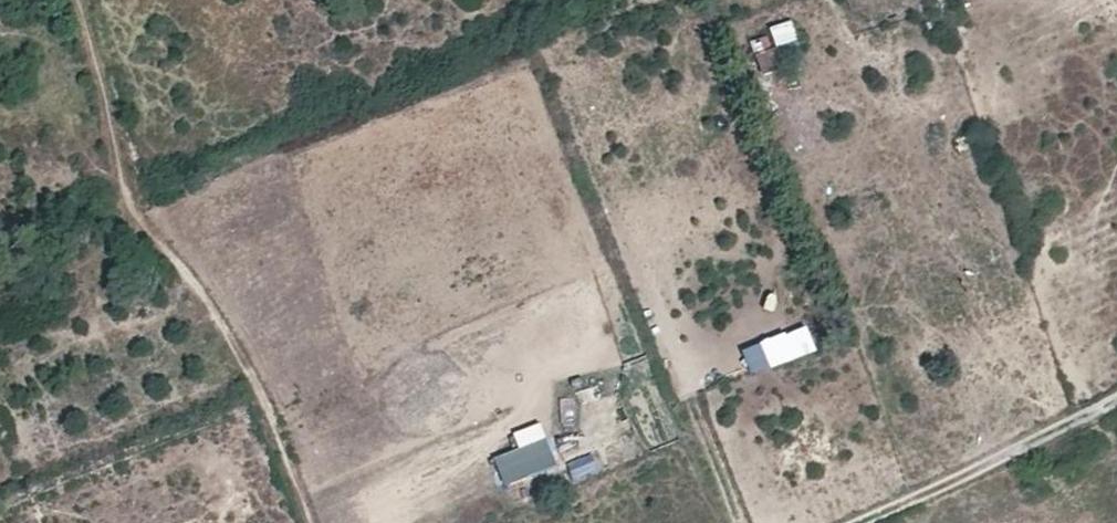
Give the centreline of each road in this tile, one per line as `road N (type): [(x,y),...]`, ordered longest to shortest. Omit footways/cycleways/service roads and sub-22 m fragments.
road 1 (track): [(89,0),(141,215),(231,329),(296,440),(321,522)]
road 2 (track): [(860,522),(1116,400)]

